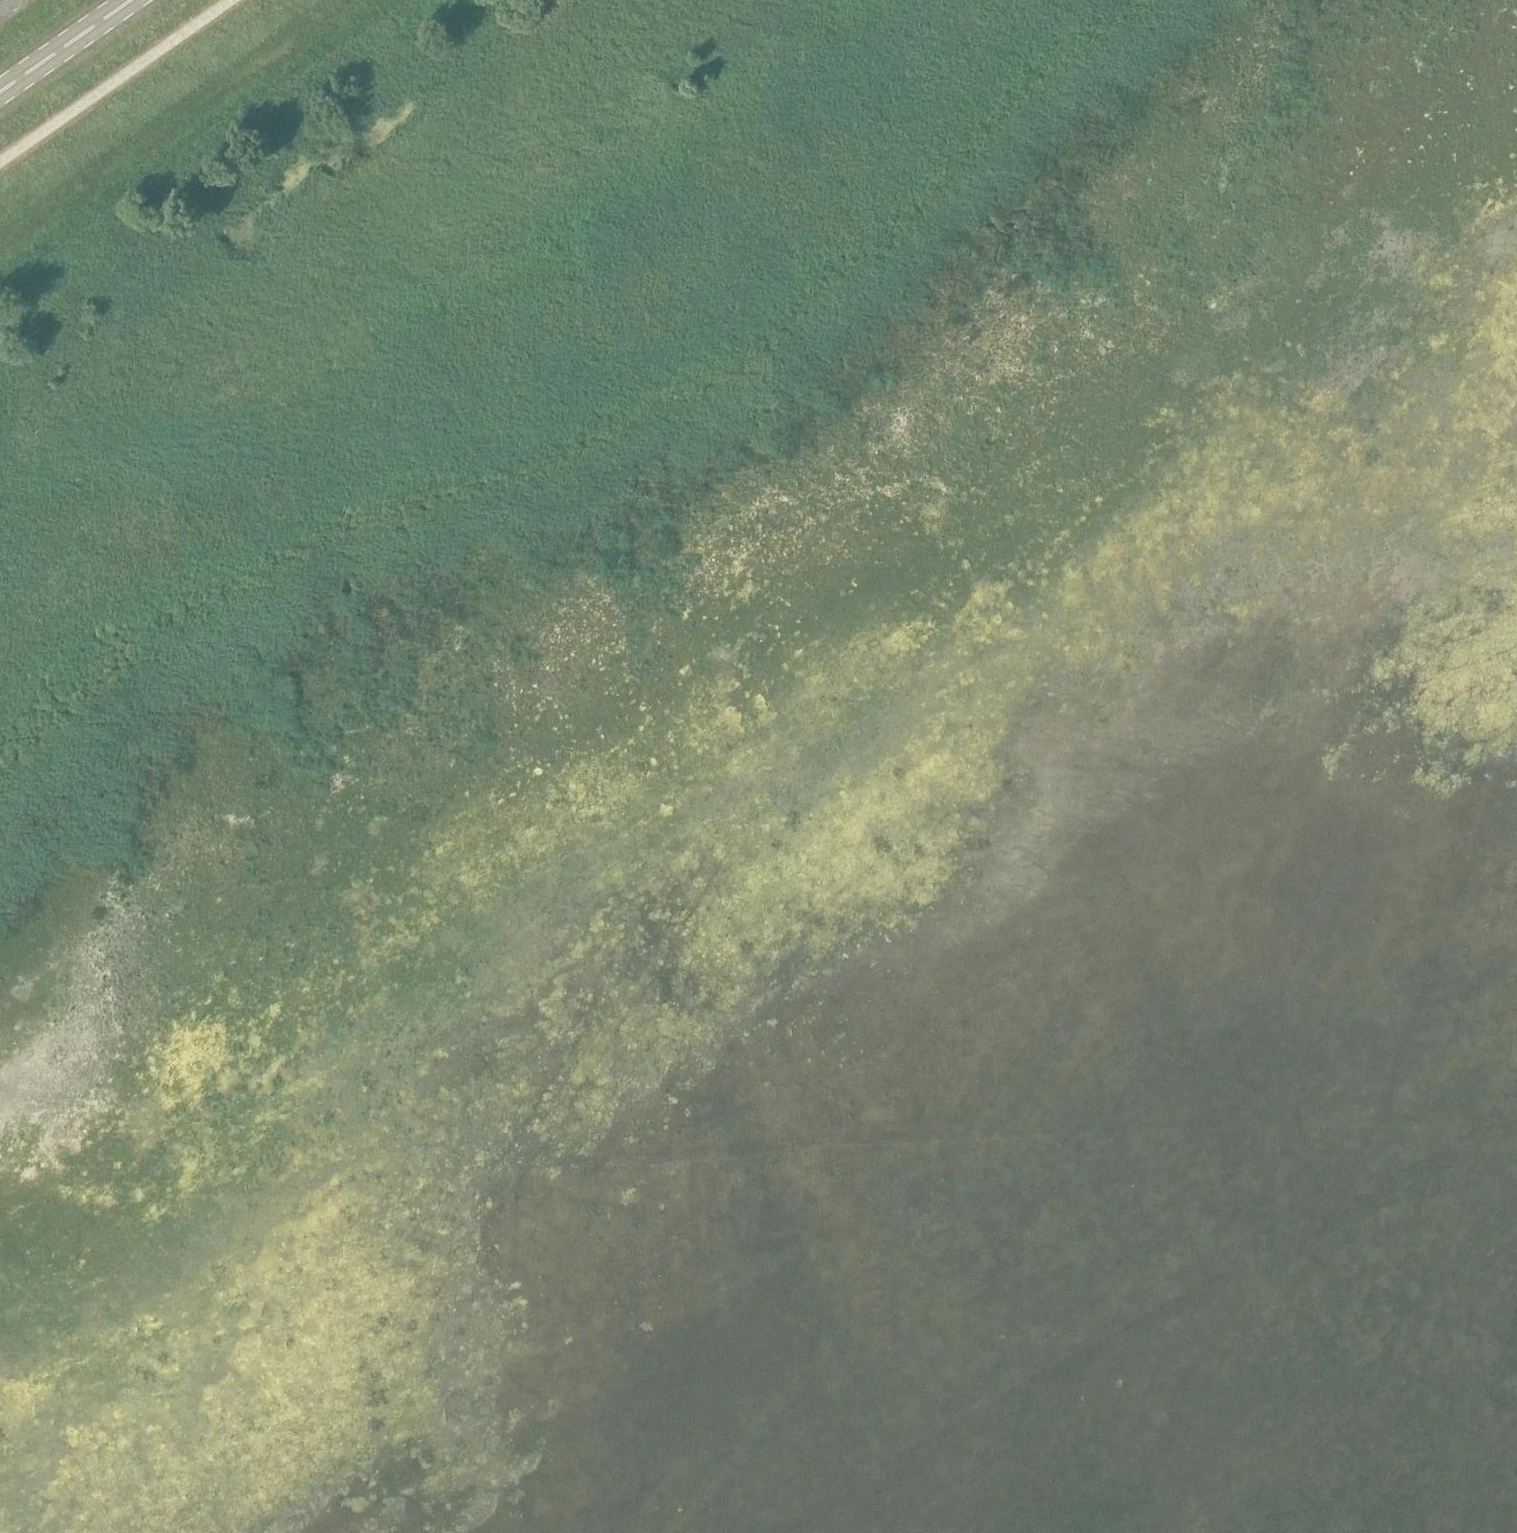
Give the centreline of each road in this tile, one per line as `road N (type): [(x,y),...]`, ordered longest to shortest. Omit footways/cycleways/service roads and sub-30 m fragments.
road 1 (secondary): [(0,82),(116,0)]

